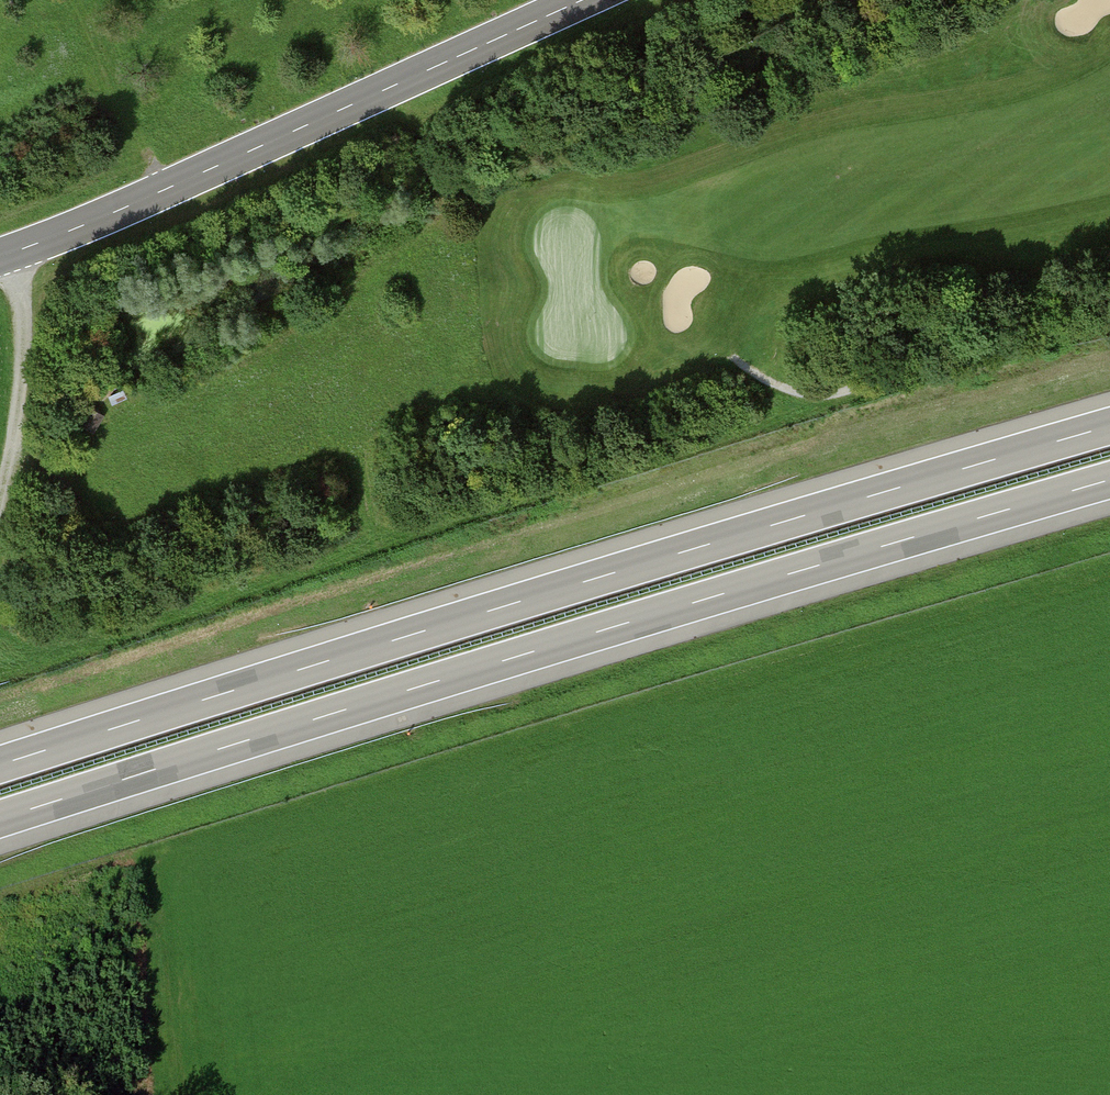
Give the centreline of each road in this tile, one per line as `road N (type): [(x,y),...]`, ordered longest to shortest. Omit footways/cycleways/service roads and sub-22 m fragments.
road 1 (motorway): [(1109,426),(0,765)]
road 2 (motorway): [(0,819),(1109,480)]
road 3 (primary): [(0,258),(131,208),(585,0)]
road 4 (track): [(0,528),(34,385),(11,254)]

